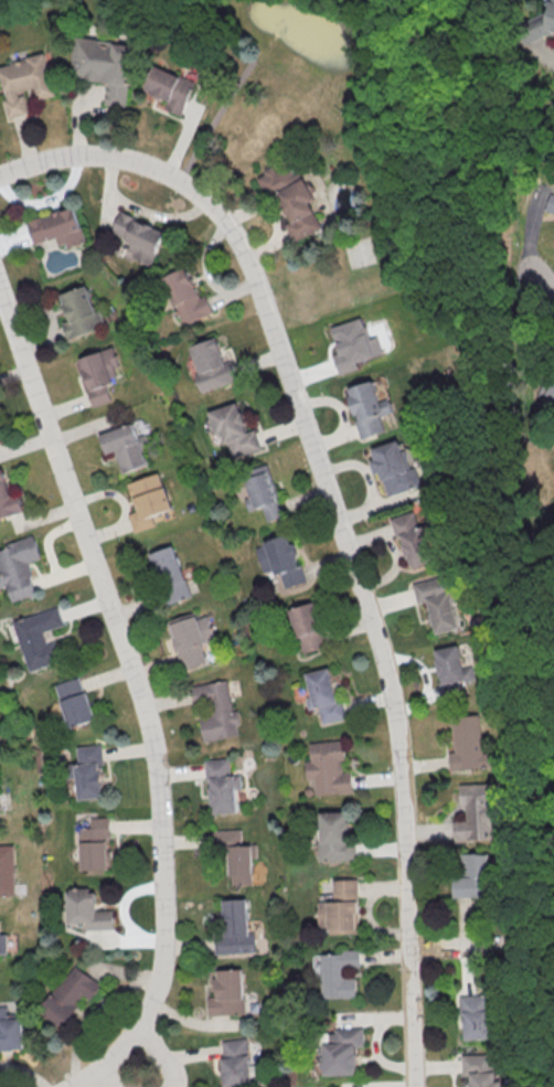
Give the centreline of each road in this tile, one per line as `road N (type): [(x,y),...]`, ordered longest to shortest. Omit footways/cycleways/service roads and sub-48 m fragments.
road 1 (residential): [(416,1086),(391,690),(249,266),(213,207),(131,160),(83,154),(0,174)]
road 2 (residential): [(71,1086),(105,1072),(159,991),(158,787),(140,697),(0,291)]

